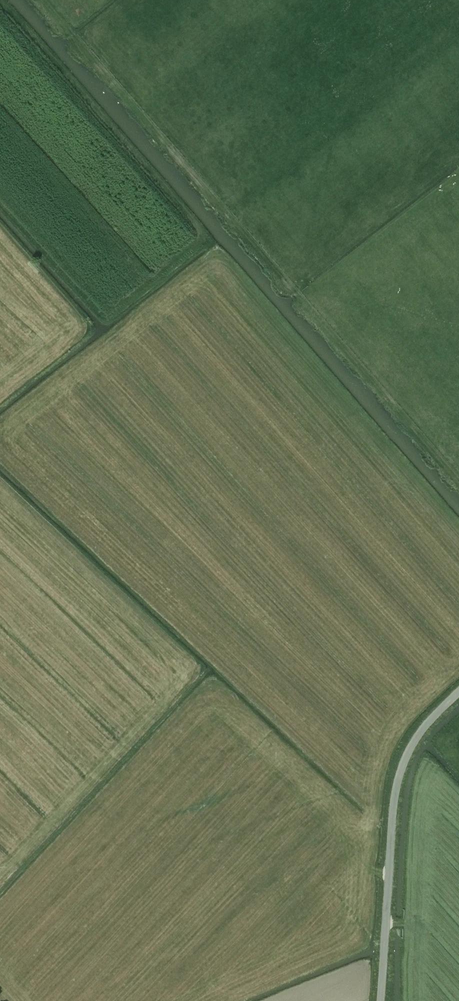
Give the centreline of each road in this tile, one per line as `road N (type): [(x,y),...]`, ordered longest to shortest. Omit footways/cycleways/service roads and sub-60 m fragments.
road 1 (unclassified): [(380,1000),(403,769),(416,740),(458,694)]

